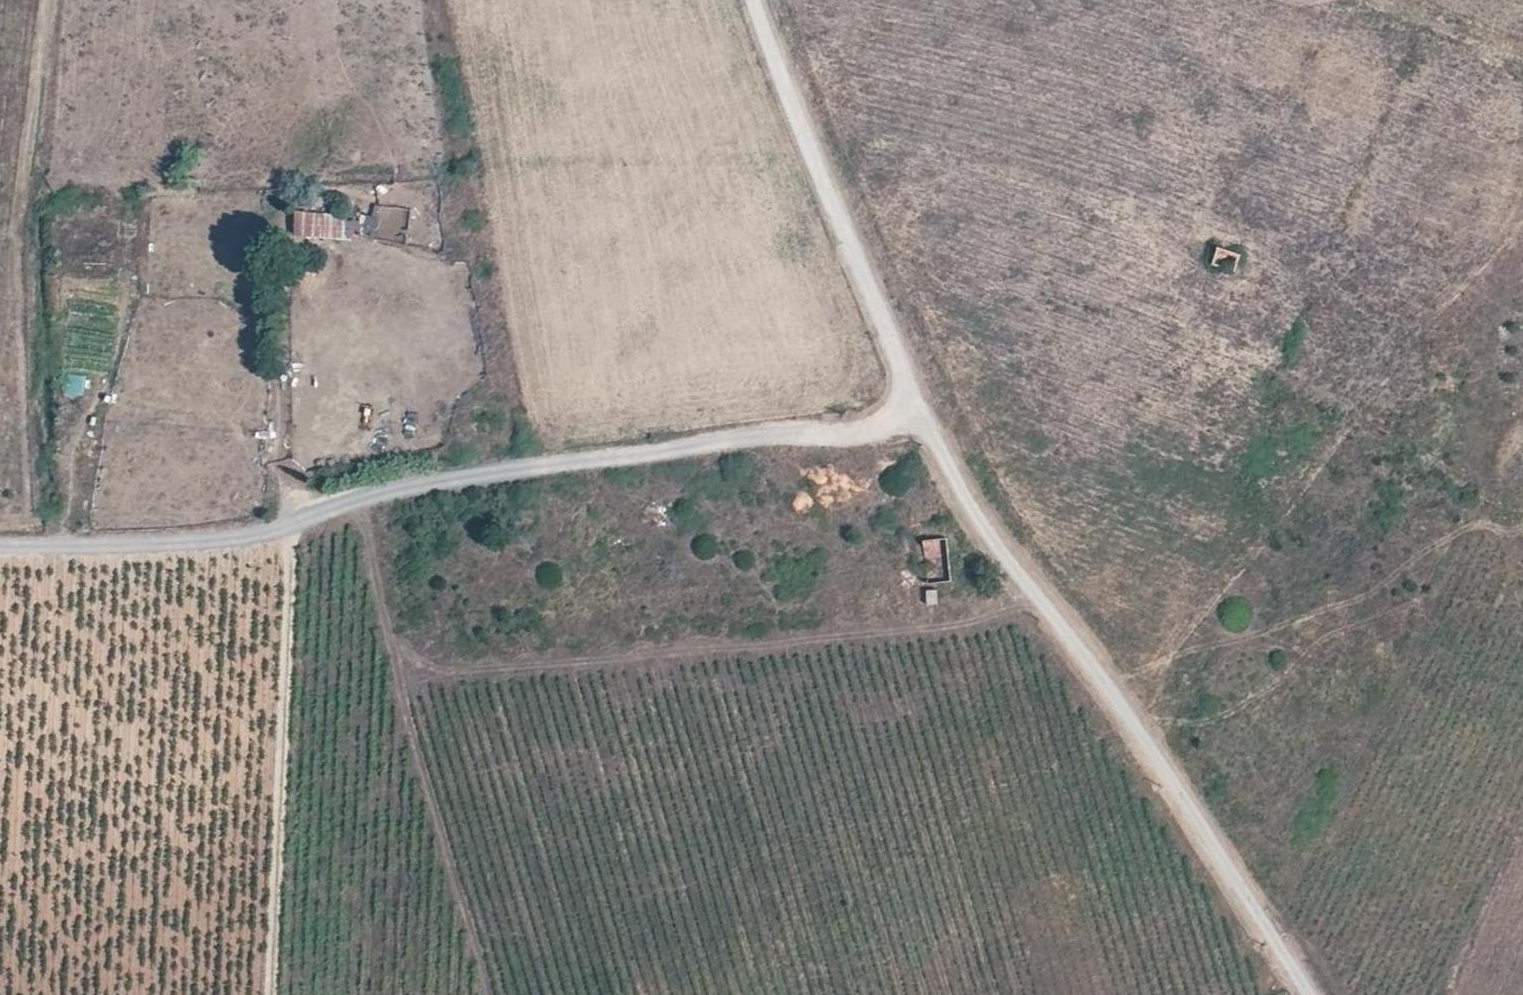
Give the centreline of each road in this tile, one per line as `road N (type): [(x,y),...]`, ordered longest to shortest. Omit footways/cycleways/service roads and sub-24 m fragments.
road 1 (track): [(1309,994),(1151,750),(1014,573),(919,415),(757,0)]
road 2 (track): [(0,547),(266,539),(372,495),(919,415)]
road 3 (track): [(1401,0),(1522,48)]

